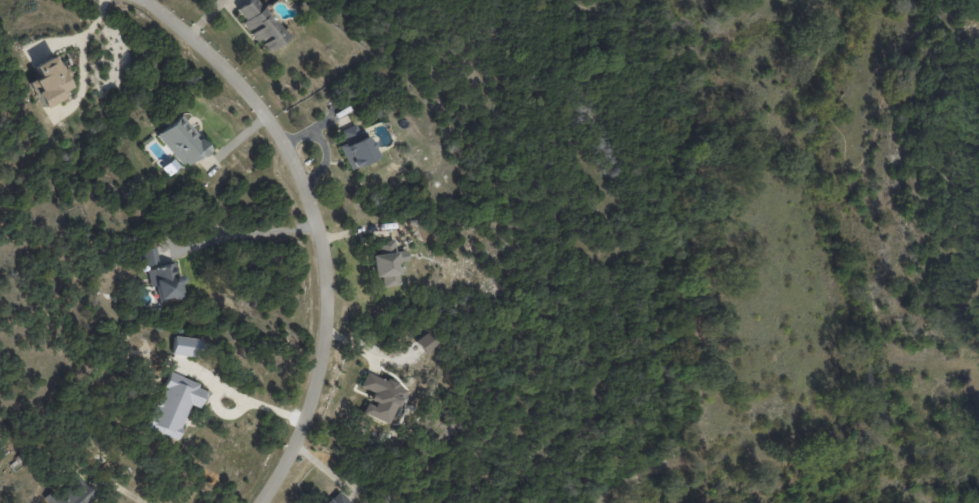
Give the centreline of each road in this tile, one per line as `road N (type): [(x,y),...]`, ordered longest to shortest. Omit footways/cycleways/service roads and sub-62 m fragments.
road 1 (residential): [(263,502),(297,445),(323,354),(318,227),(289,150),(250,92),(143,0)]

